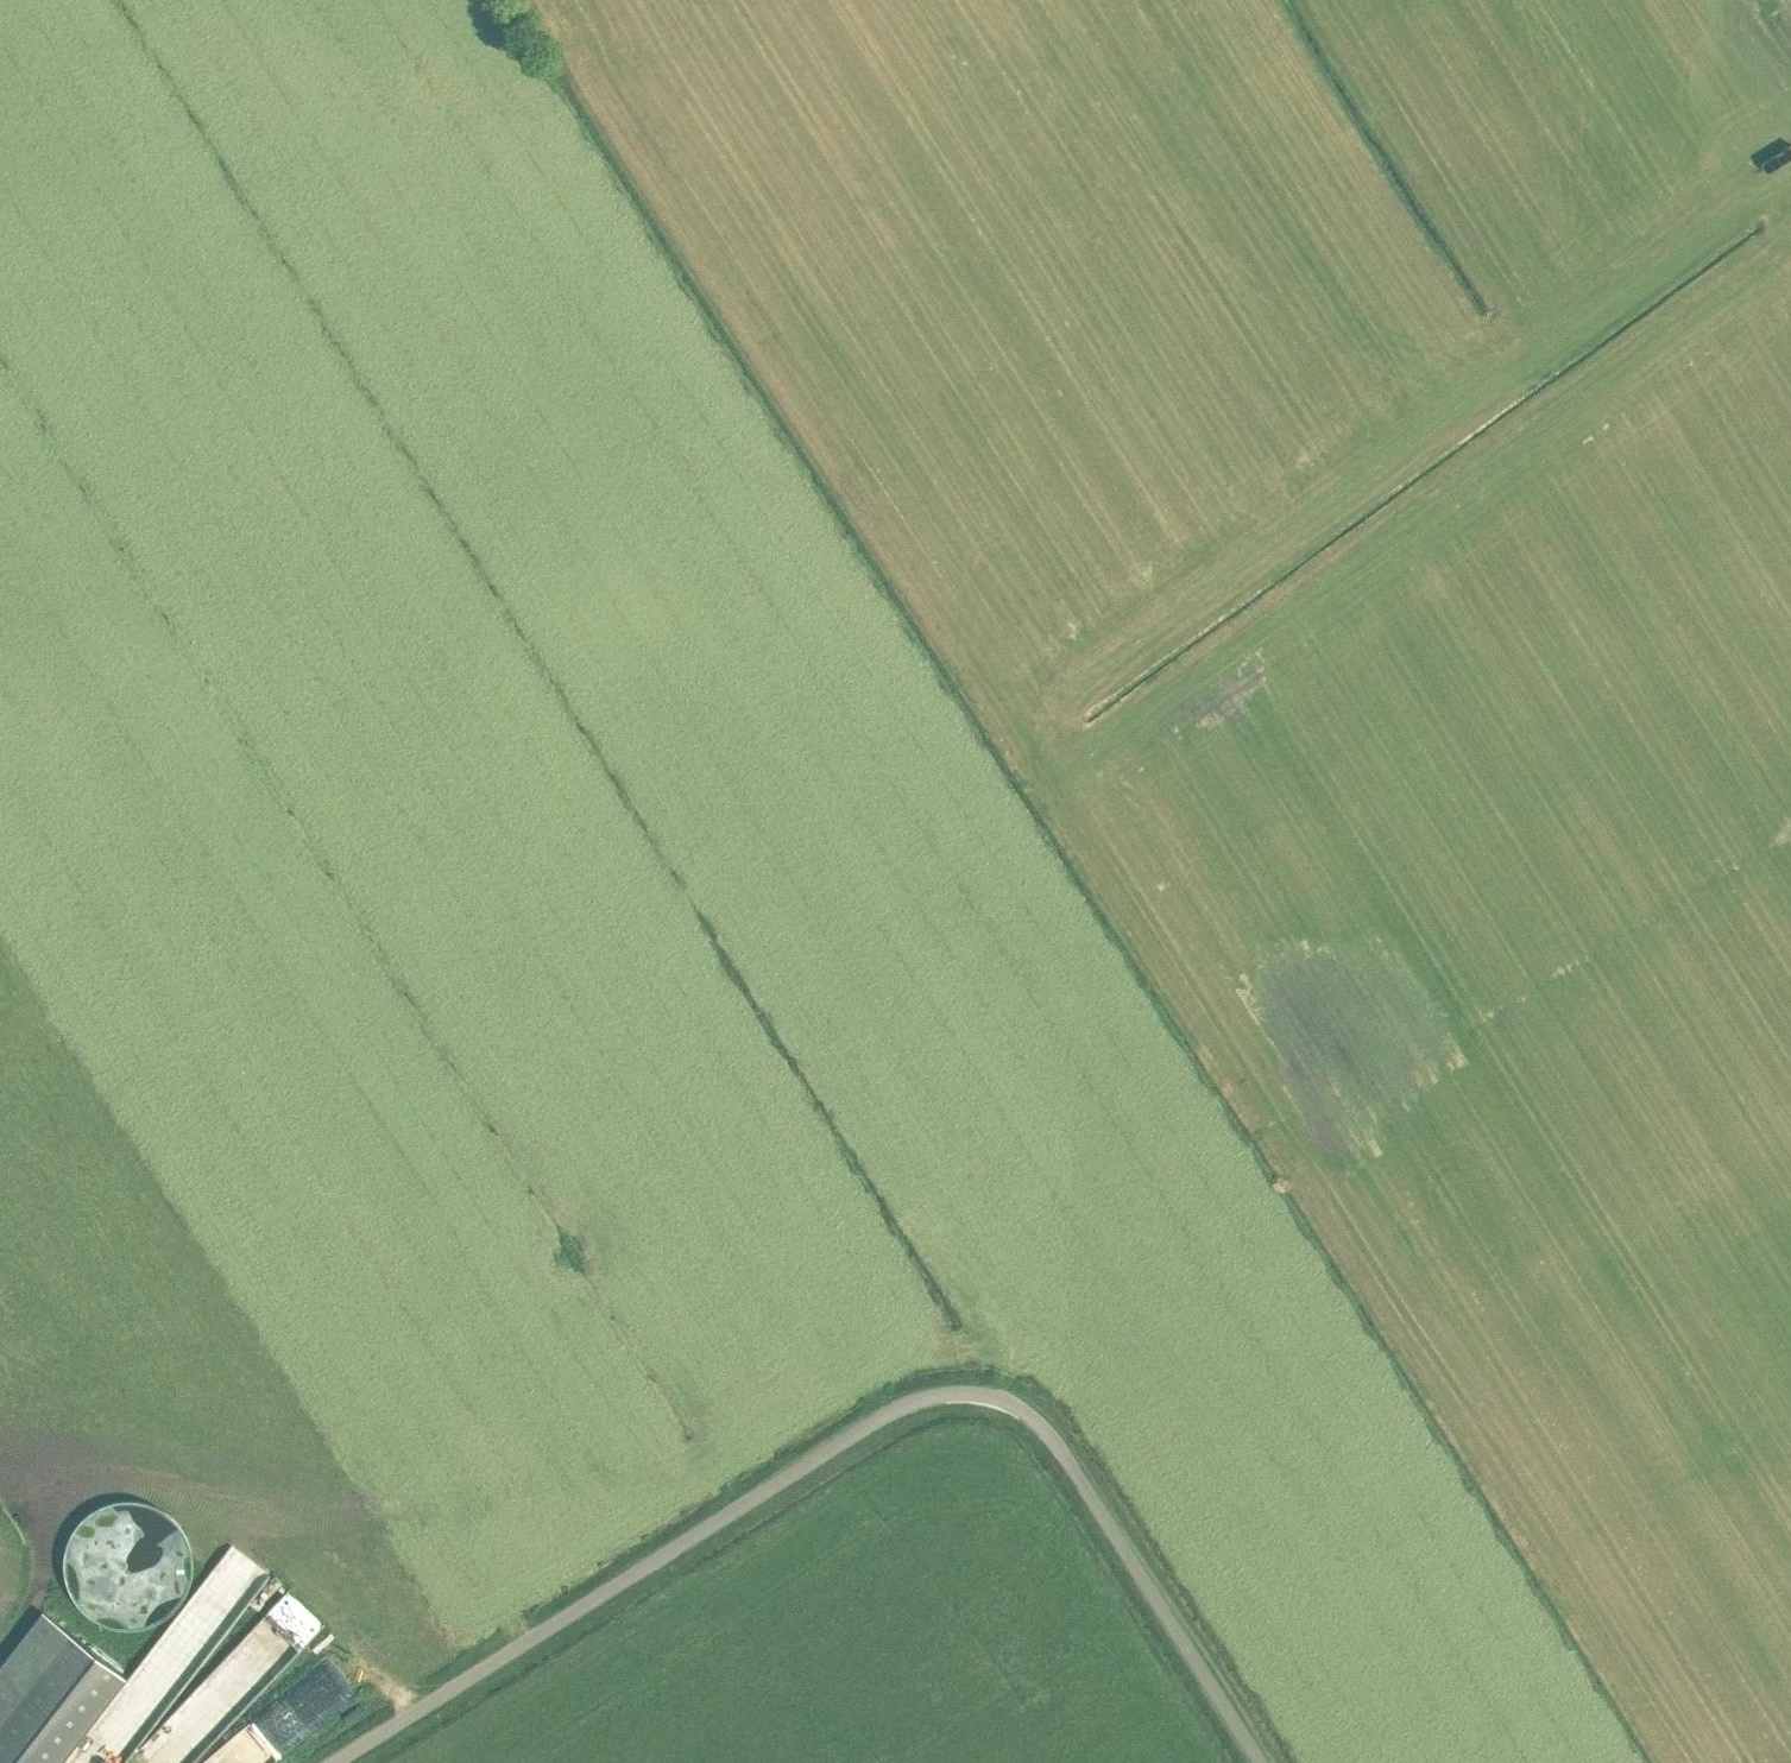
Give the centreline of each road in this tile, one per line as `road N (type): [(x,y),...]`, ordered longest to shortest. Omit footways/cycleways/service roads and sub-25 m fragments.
road 1 (unclassified): [(1271,1762),(1063,1447),(1017,1404),(964,1390),(918,1399),(852,1433),(327,1762)]

